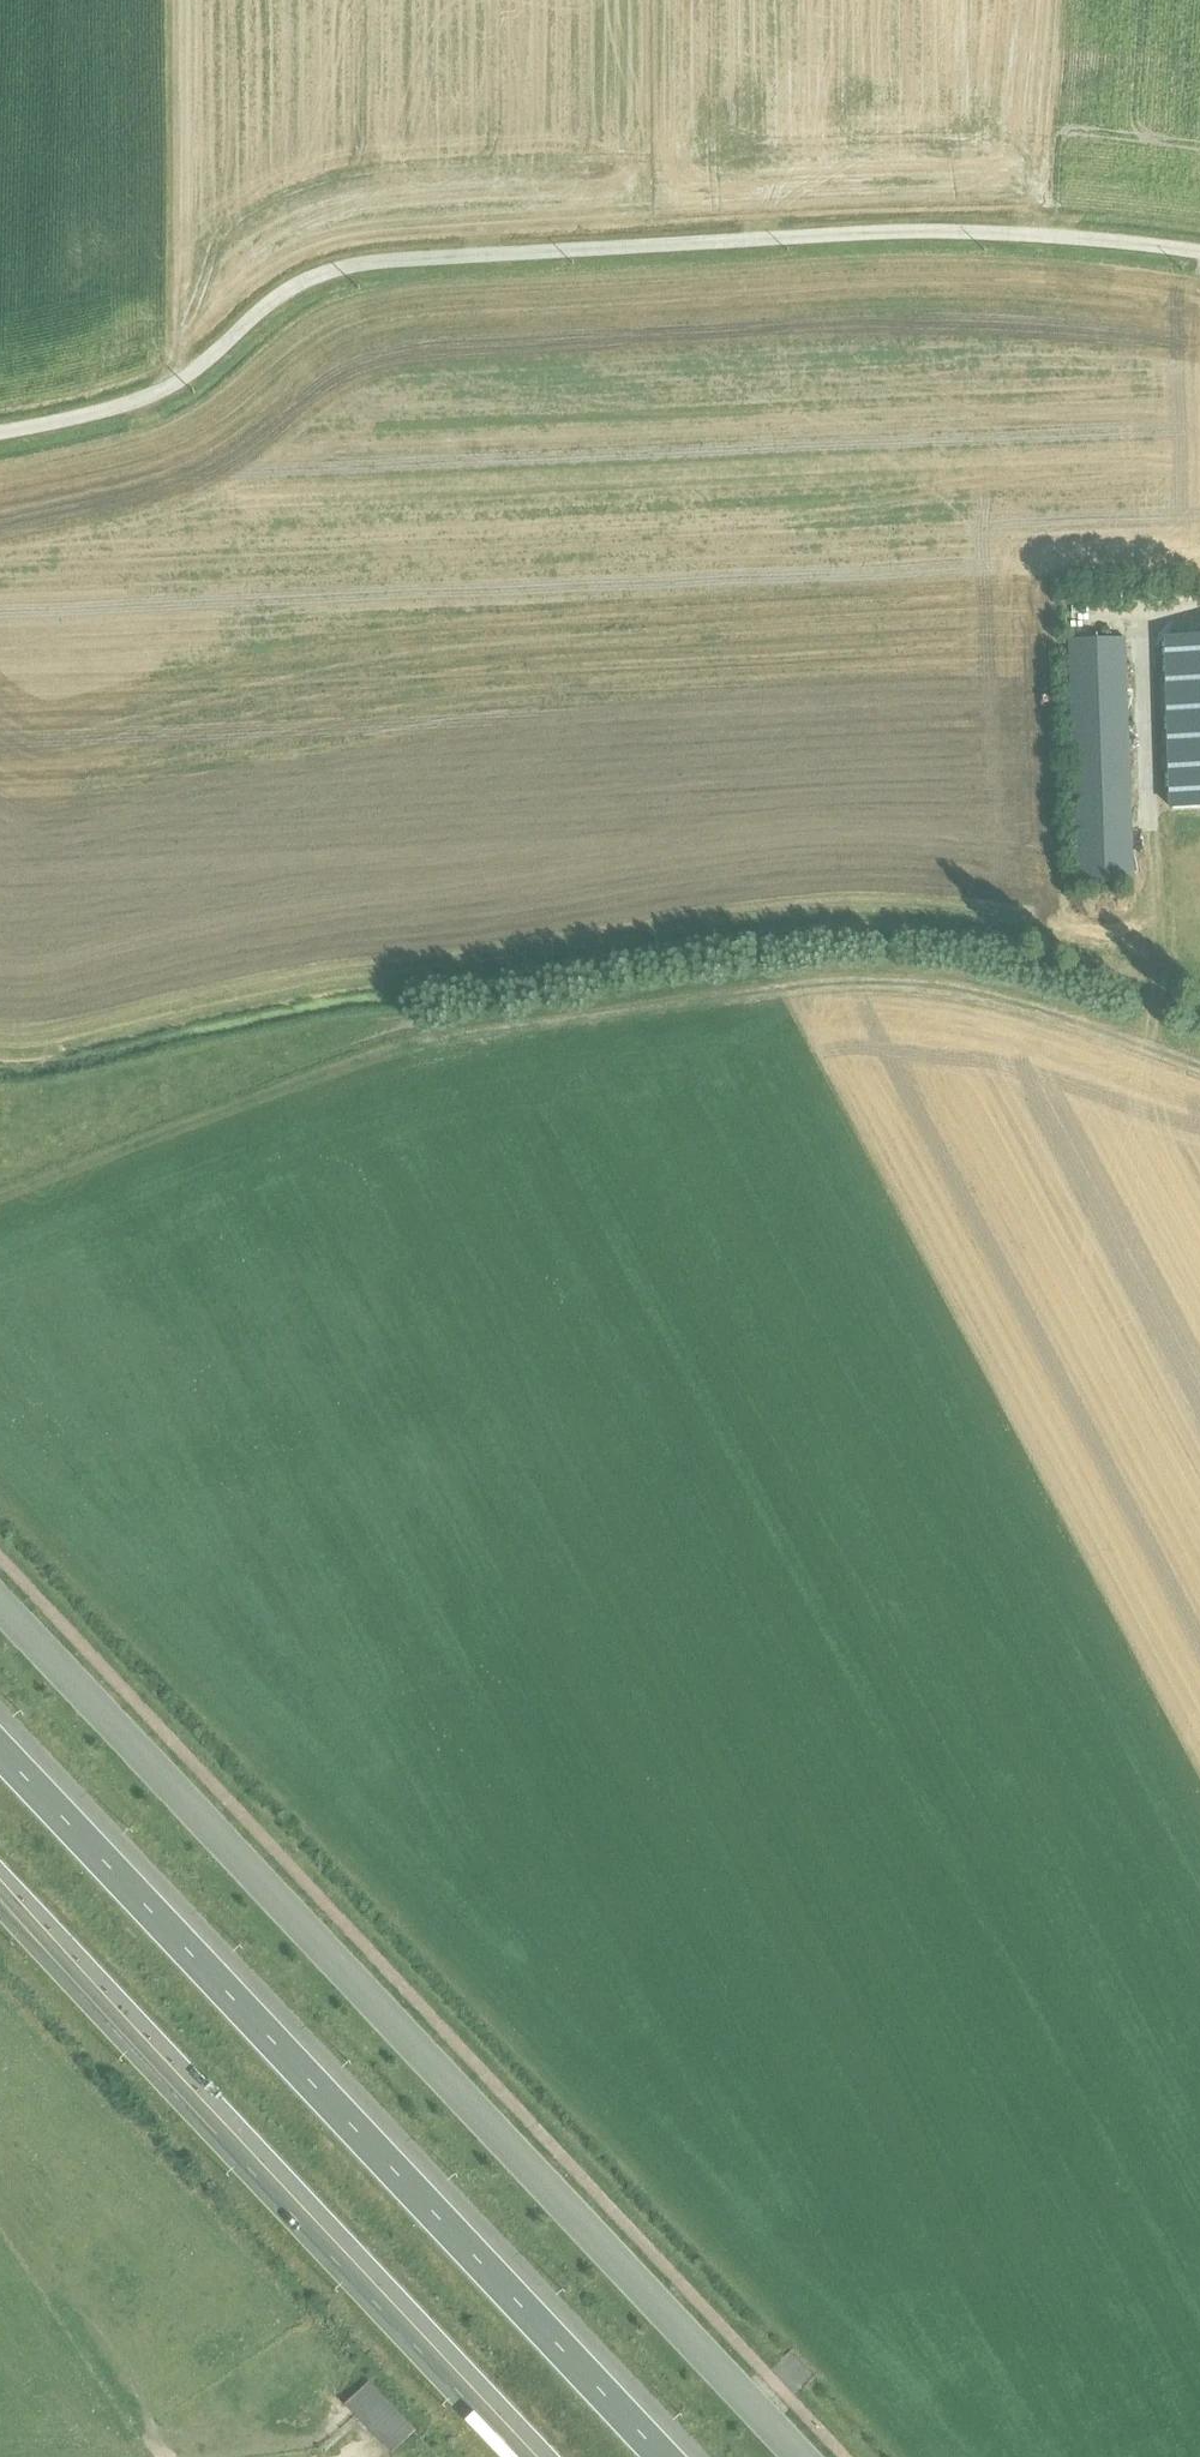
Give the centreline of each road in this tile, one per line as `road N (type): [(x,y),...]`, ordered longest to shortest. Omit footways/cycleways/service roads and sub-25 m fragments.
road 1 (unclassified): [(1199,251),(925,231),(382,260),(309,279),(279,295),(162,392),(0,432)]
road 2 (unclassified): [(802,2456),(0,1609)]
road 3 (trunk): [(662,2456),(0,1751)]
road 4 (trunk): [(0,1880),(540,2456)]

